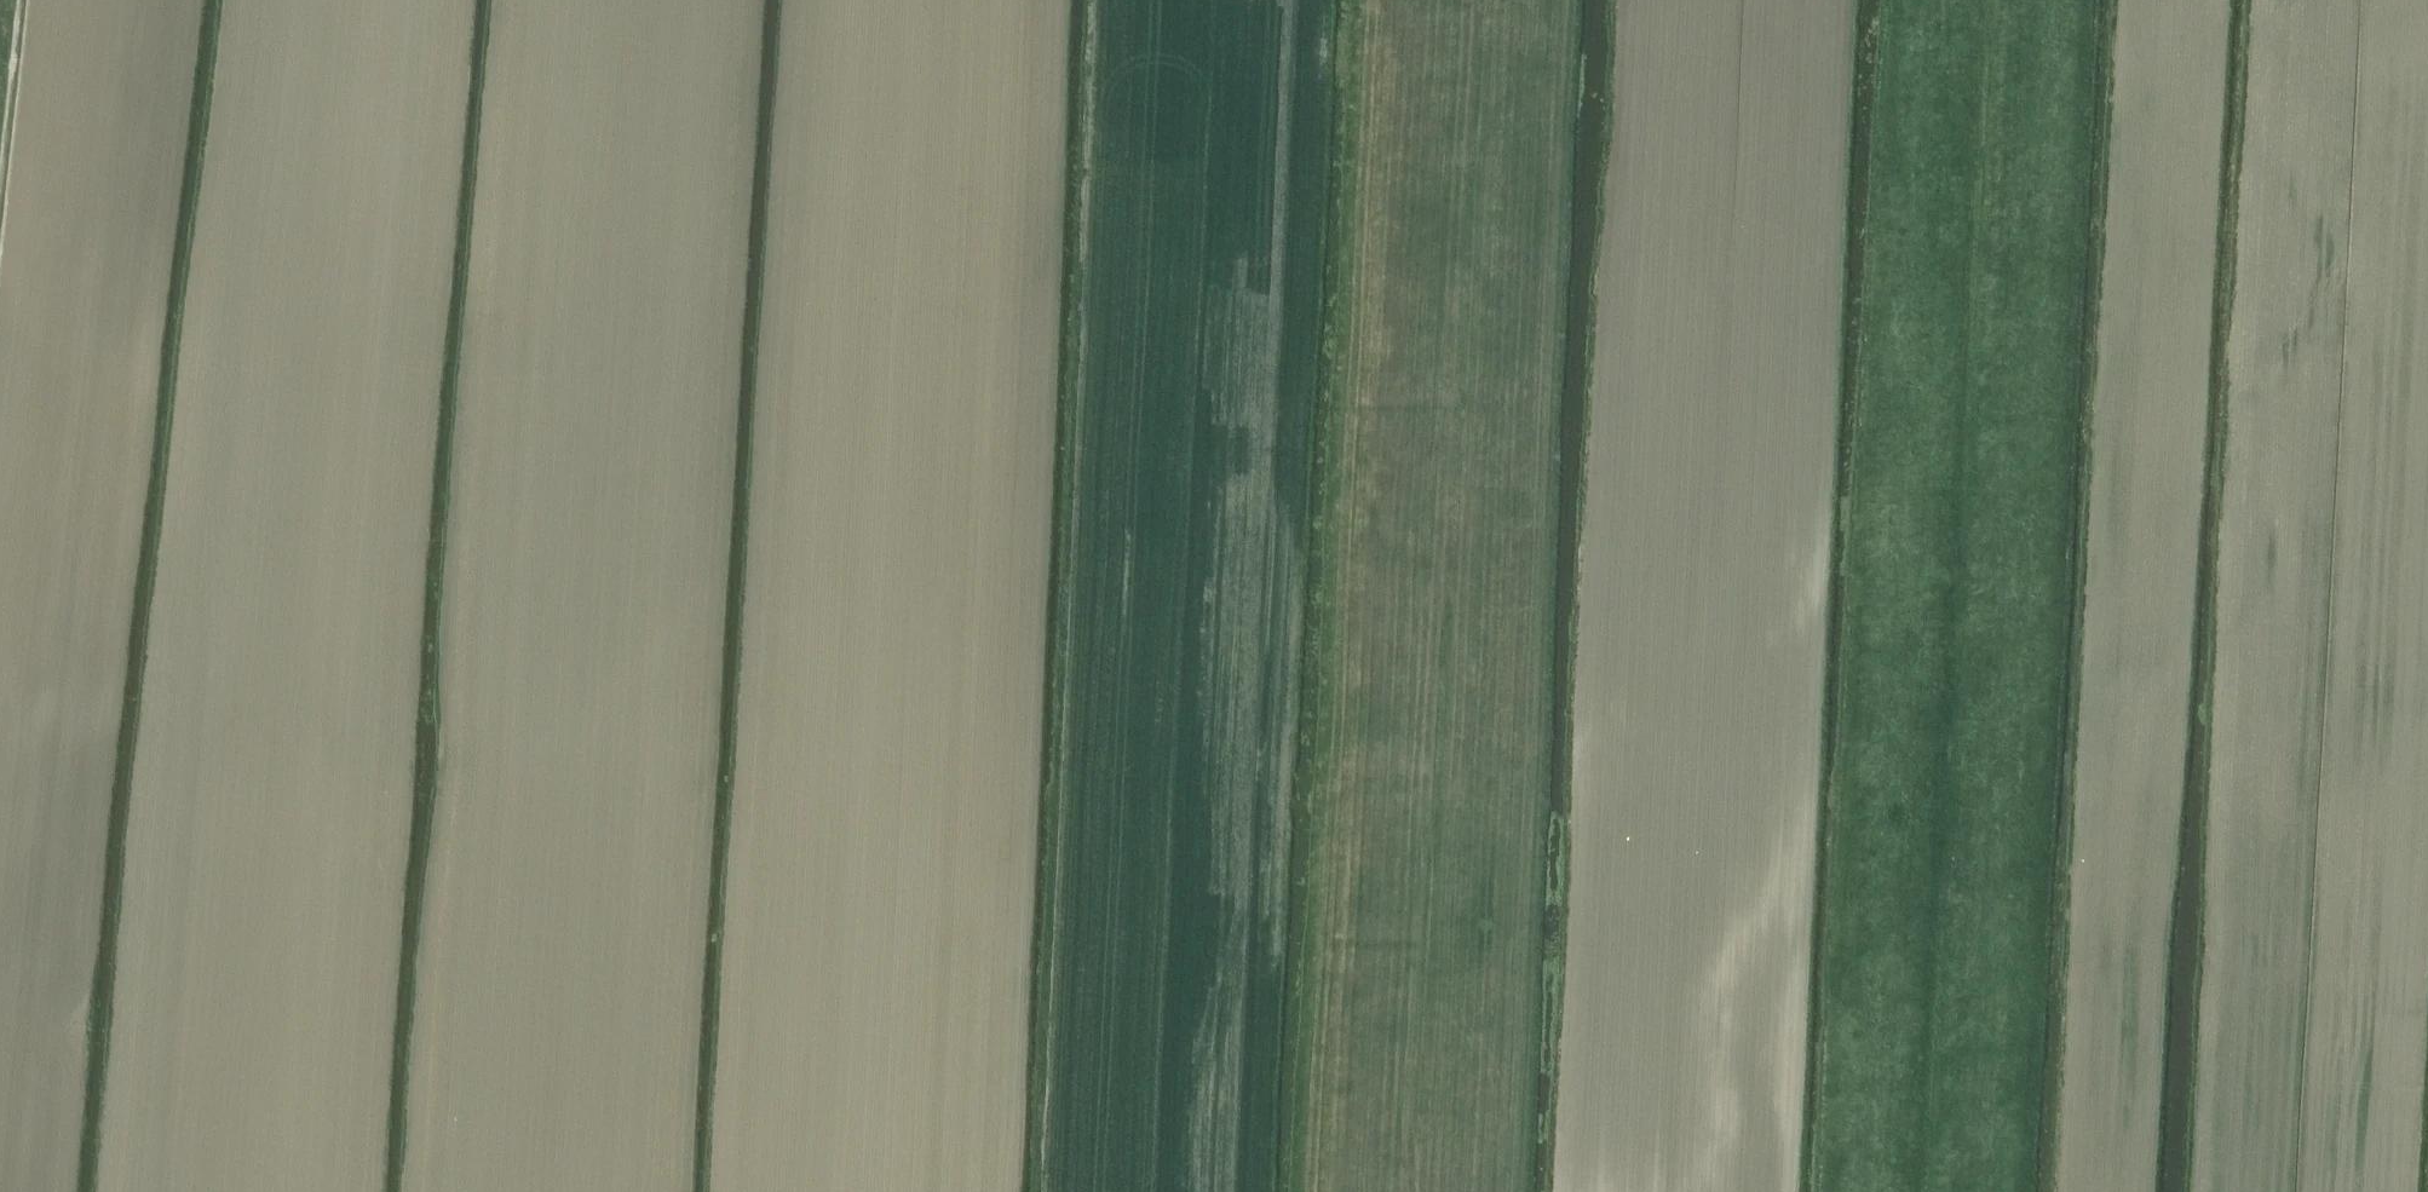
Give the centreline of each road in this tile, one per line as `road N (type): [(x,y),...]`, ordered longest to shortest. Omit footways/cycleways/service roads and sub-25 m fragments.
road 1 (track): [(1142,1191),(1171,0)]
road 2 (track): [(0,251),(26,0)]

